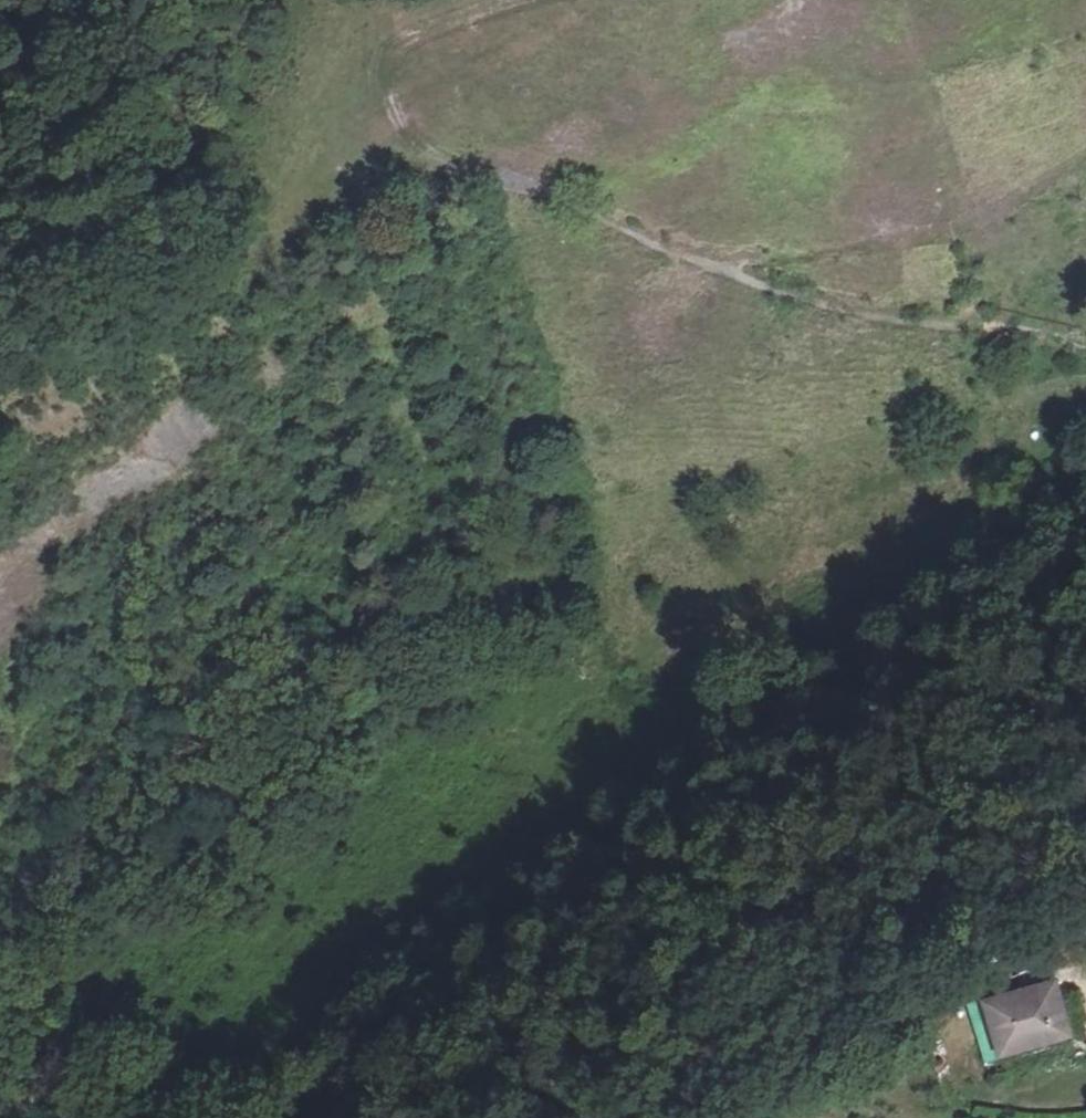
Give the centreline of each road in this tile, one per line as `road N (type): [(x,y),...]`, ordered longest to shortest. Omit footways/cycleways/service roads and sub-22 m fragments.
road 1 (track): [(528,0),(406,46),(389,75),(393,112),(416,146),(637,239),(836,310),(928,328),(983,322),(1085,344)]
road 2 (unclassified): [(1085,581),(987,615),(880,670),(624,841),(530,924),(344,1117)]

